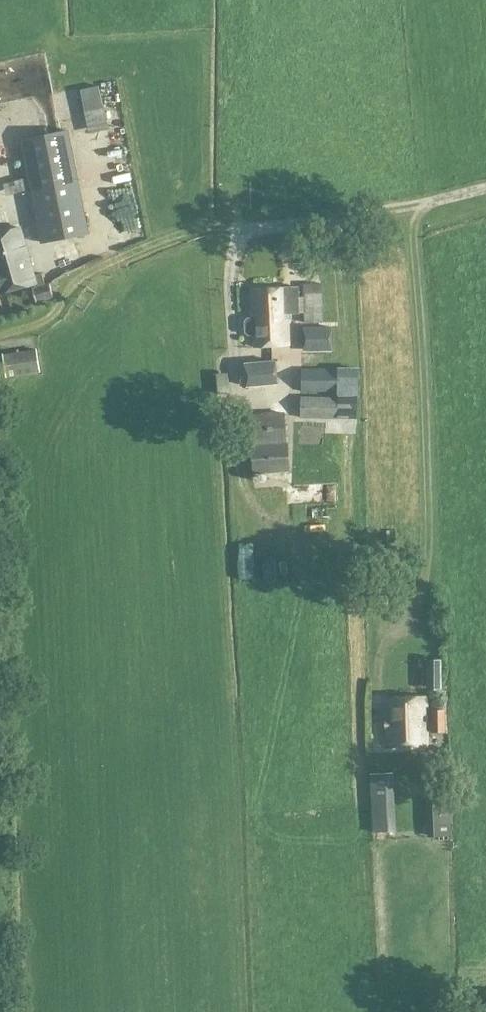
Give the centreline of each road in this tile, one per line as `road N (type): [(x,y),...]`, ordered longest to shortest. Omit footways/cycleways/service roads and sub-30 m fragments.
road 1 (track): [(0,335),(49,318),(71,284),(164,238),(199,229),(328,223),(485,188)]

